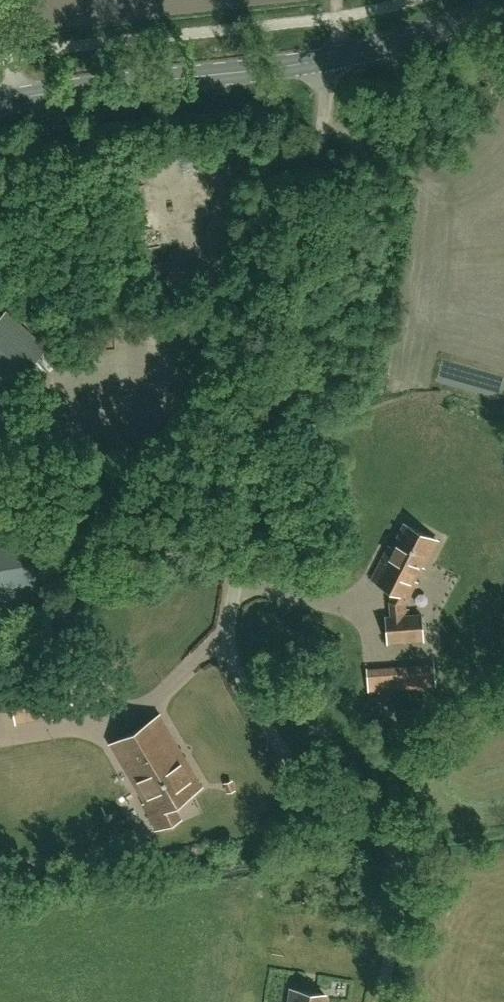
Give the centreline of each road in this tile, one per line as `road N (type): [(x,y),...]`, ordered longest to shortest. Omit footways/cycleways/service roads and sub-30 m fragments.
road 1 (unclassified): [(379,1001),(404,892),(397,859),(373,828),(305,783),(258,715),(228,626),(333,63)]
road 2 (secondary): [(0,105),(333,63)]
road 3 (secondary): [(333,63),(503,9)]

